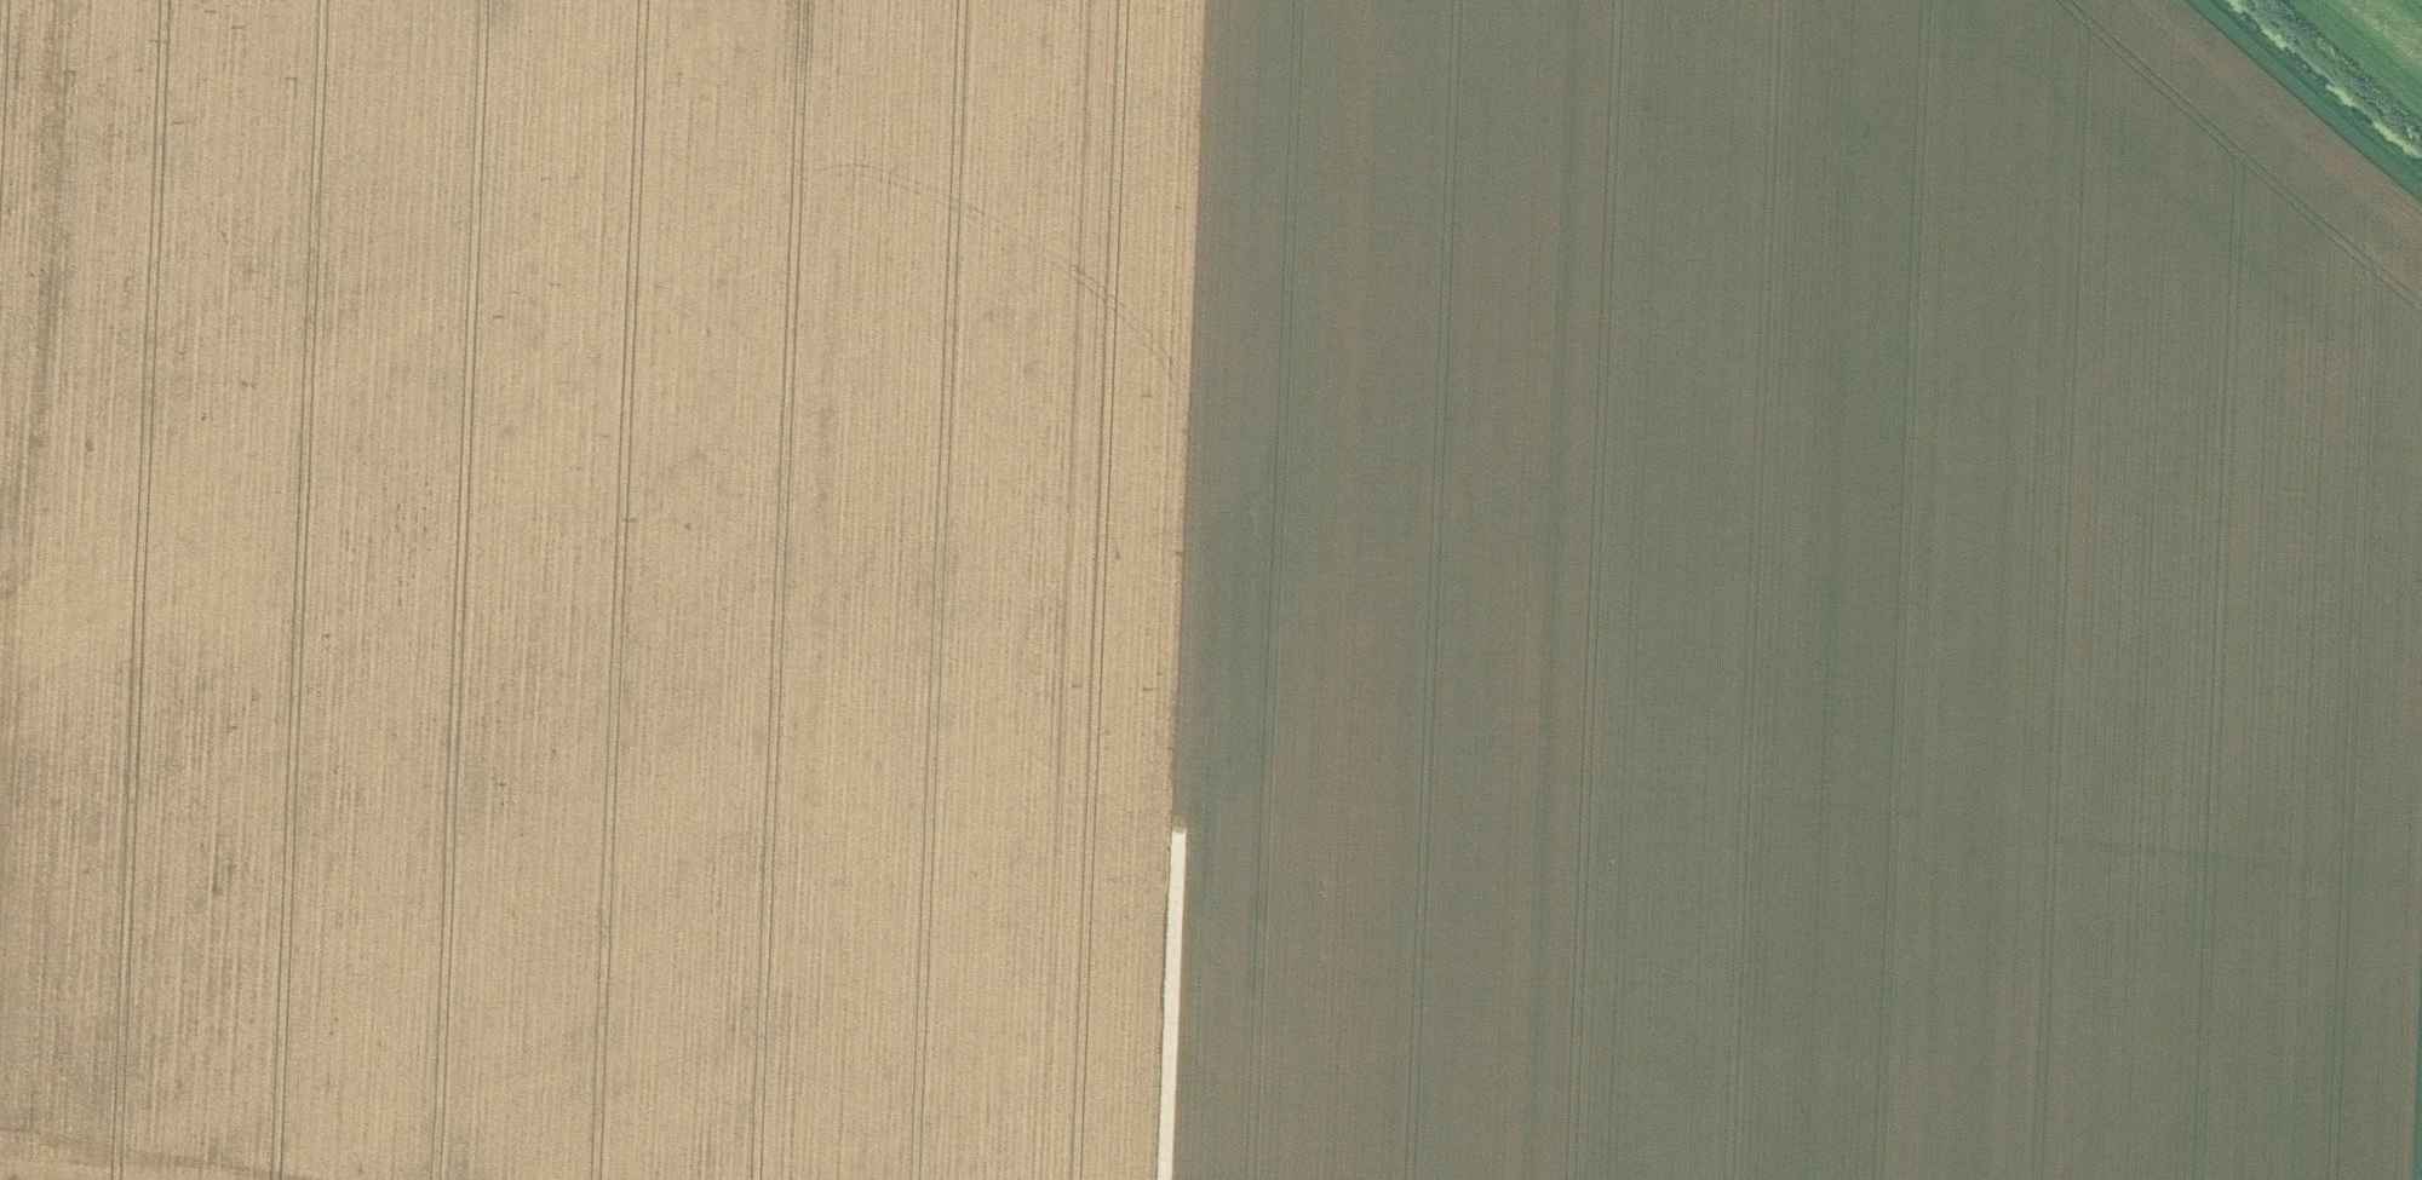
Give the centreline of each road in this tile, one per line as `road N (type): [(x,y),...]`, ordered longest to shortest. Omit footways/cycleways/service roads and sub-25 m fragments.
road 1 (track): [(1163,1179),(1177,830)]

